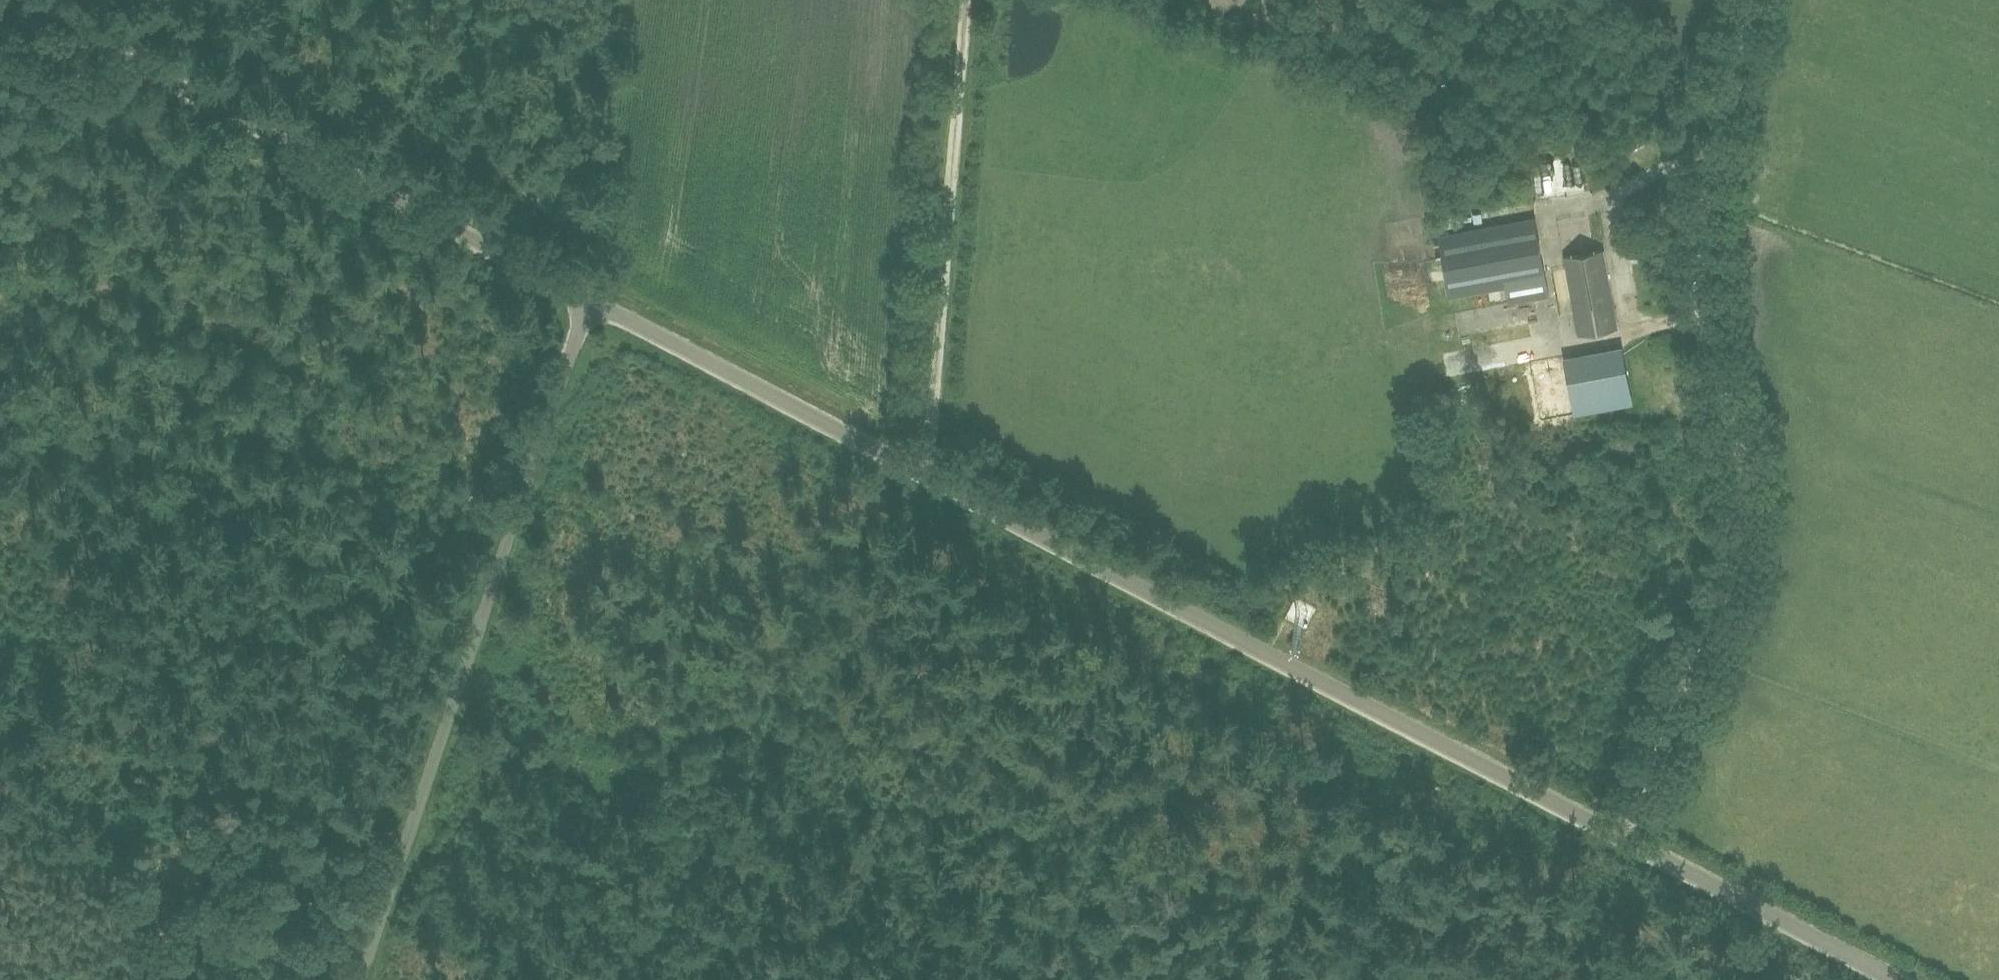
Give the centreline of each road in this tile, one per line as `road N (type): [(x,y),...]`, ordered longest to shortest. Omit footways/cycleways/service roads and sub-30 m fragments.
road 1 (unclassified): [(1900,979),(588,298)]
road 2 (track): [(1615,830),(1727,588),(1744,529),(1742,461),(1711,340),(1705,278),(1713,188),(1758,0)]
road 3 (unclassified): [(359,979),(588,298)]
road 4 (unclassified): [(588,298),(10,0)]
road 5 (track): [(925,473),(963,0)]

